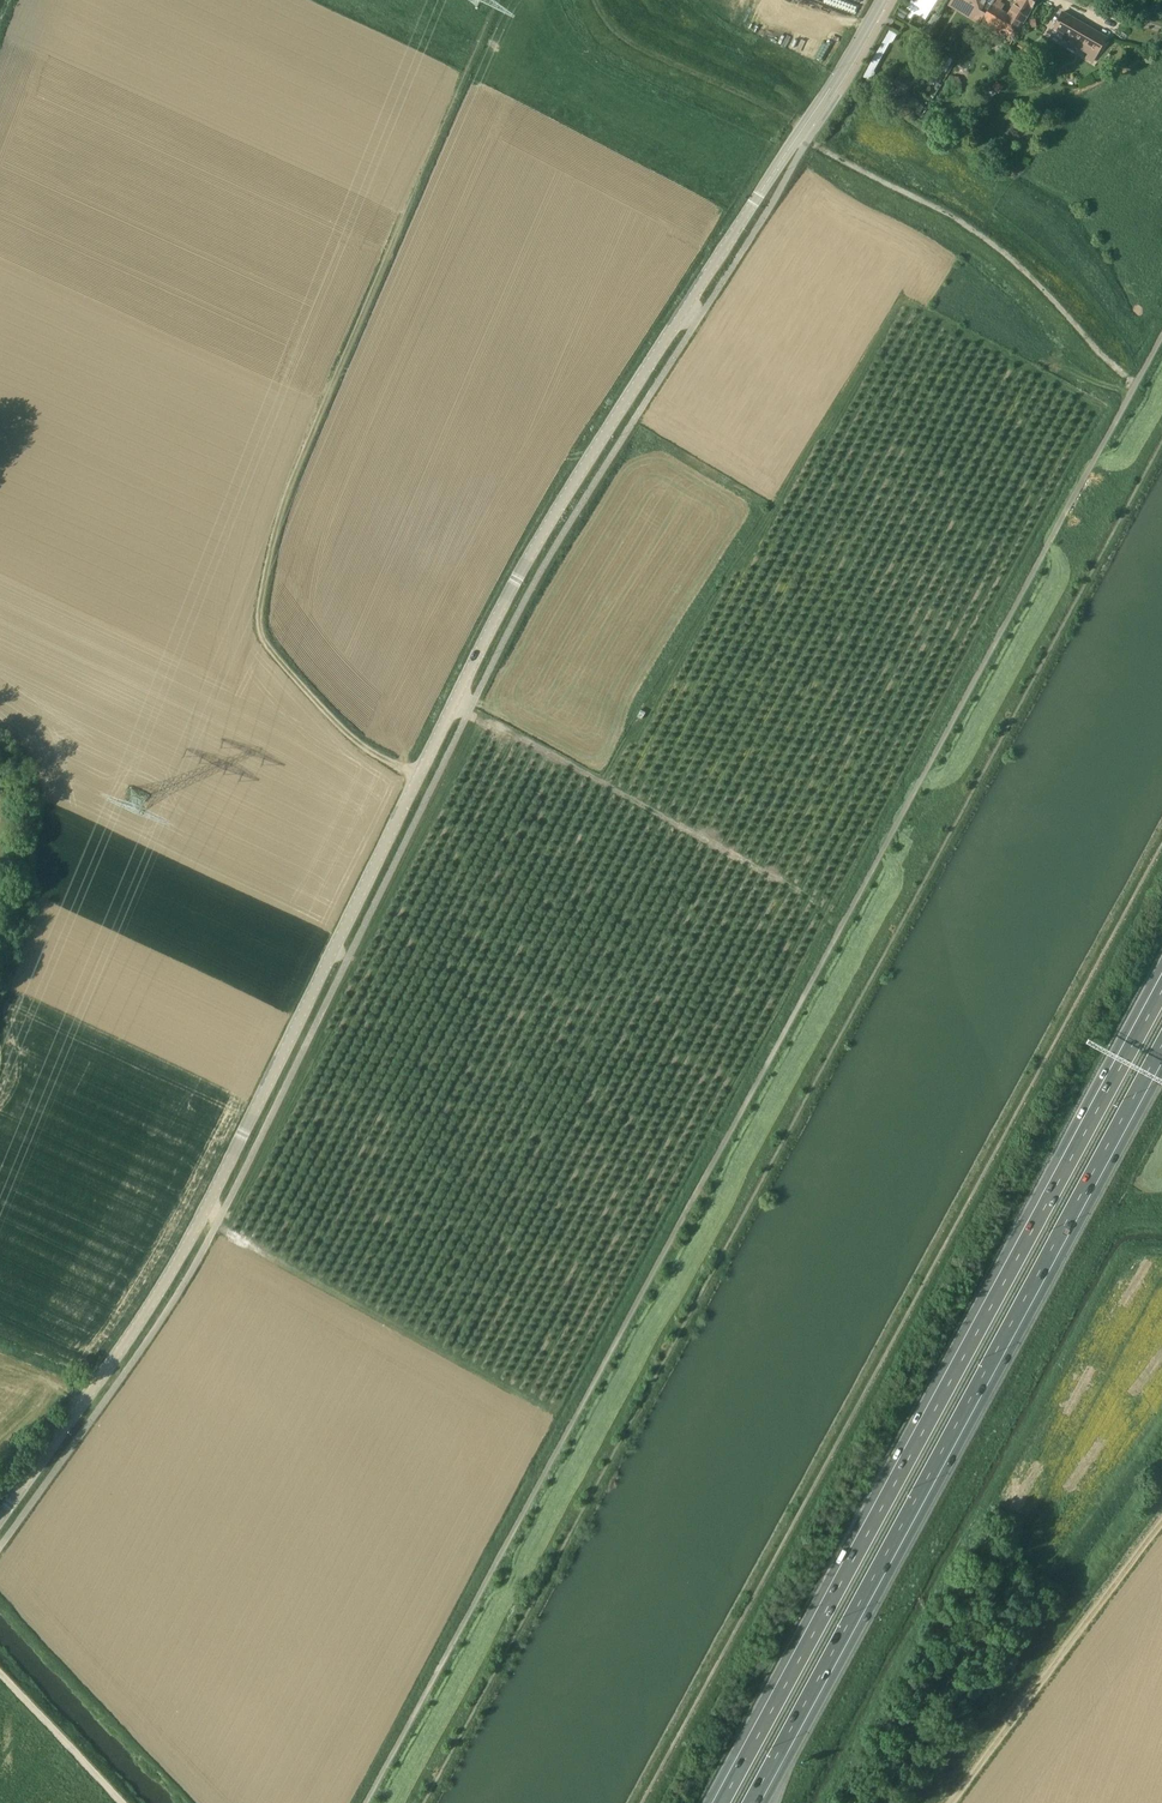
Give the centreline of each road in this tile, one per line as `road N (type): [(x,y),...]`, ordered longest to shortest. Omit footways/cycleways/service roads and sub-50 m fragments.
road 1 (tertiary): [(0,1518),(167,1279),(546,529),(882,0)]
road 2 (unclassified): [(367,1802),(1161,337)]
road 3 (motorway): [(1161,983),(718,1802)]
road 4 (track): [(419,775),(354,739),(323,711),(259,629),(258,612),(284,496),(488,30)]
road 5 (motorway): [(755,1802),(1161,1055)]
road 6 (track): [(125,1802),(0,1672)]

